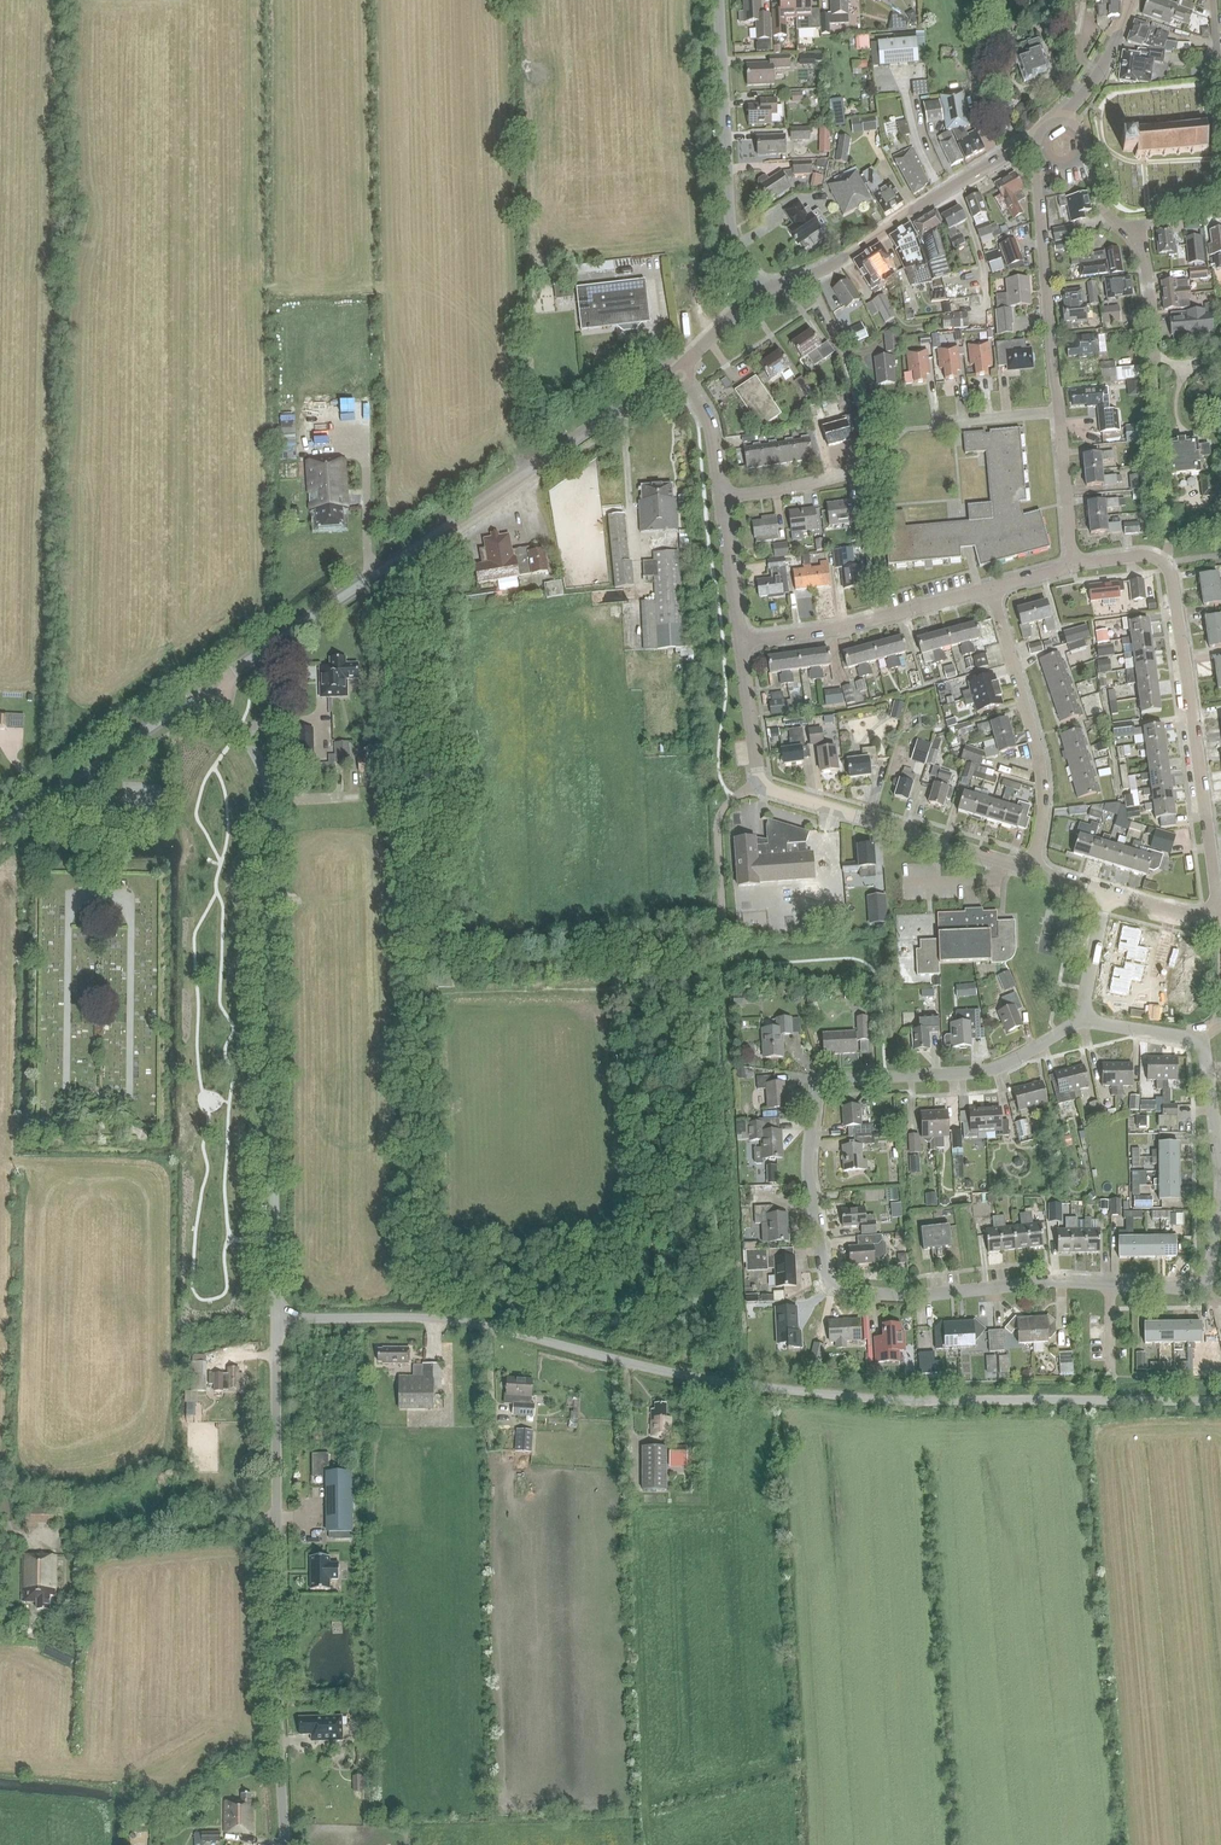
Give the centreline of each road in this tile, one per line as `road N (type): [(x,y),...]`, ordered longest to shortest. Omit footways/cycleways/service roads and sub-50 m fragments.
road 1 (unclassified): [(1220,1402),(917,1403),(699,1379),(471,1323),(276,1320)]
road 2 (residential): [(1114,1285),(886,1299),(836,1288),(814,1216),(814,1105),(824,1087),(1000,1067),(1080,1018)]
road 3 (unclassified): [(276,1320),(270,812),(253,751),(218,692)]
road 4 (tertiary): [(218,692),(232,671),(676,371)]
road 5 (unclassified): [(281,1844),(276,1320)]
road 6 (residential): [(1034,871),(758,784),(737,645)]
road 7 (residential): [(1075,566),(1036,156)]
road 8 (residential): [(1220,918),(1164,563)]
road 9 (tertiary): [(761,291),(824,270),(1035,137)]
road 10 (residential): [(761,291),(728,225),(717,0)]
road 11 (residential): [(1034,871),(1048,795),(1045,759),(991,590)]
road 12 (residential): [(737,645),(991,590)]
road 13 (tertiary): [(0,828),(193,697),(218,692)]
road 14 (residential): [(1080,1018),(1206,1045),(1220,1157)]
road 15 (residential): [(1155,362),(1152,287),(1136,241),(1105,210),(1087,145)]
road 16 (unclassified): [(737,645),(720,498)]
road 17 (unclassified): [(720,498),(710,428),(676,371)]
road 18 (tertiary): [(1065,113),(1108,58),(1131,0)]
road 19 (residential): [(720,498),(848,474)]
road 20 (residential): [(1080,1018),(1108,896)]

